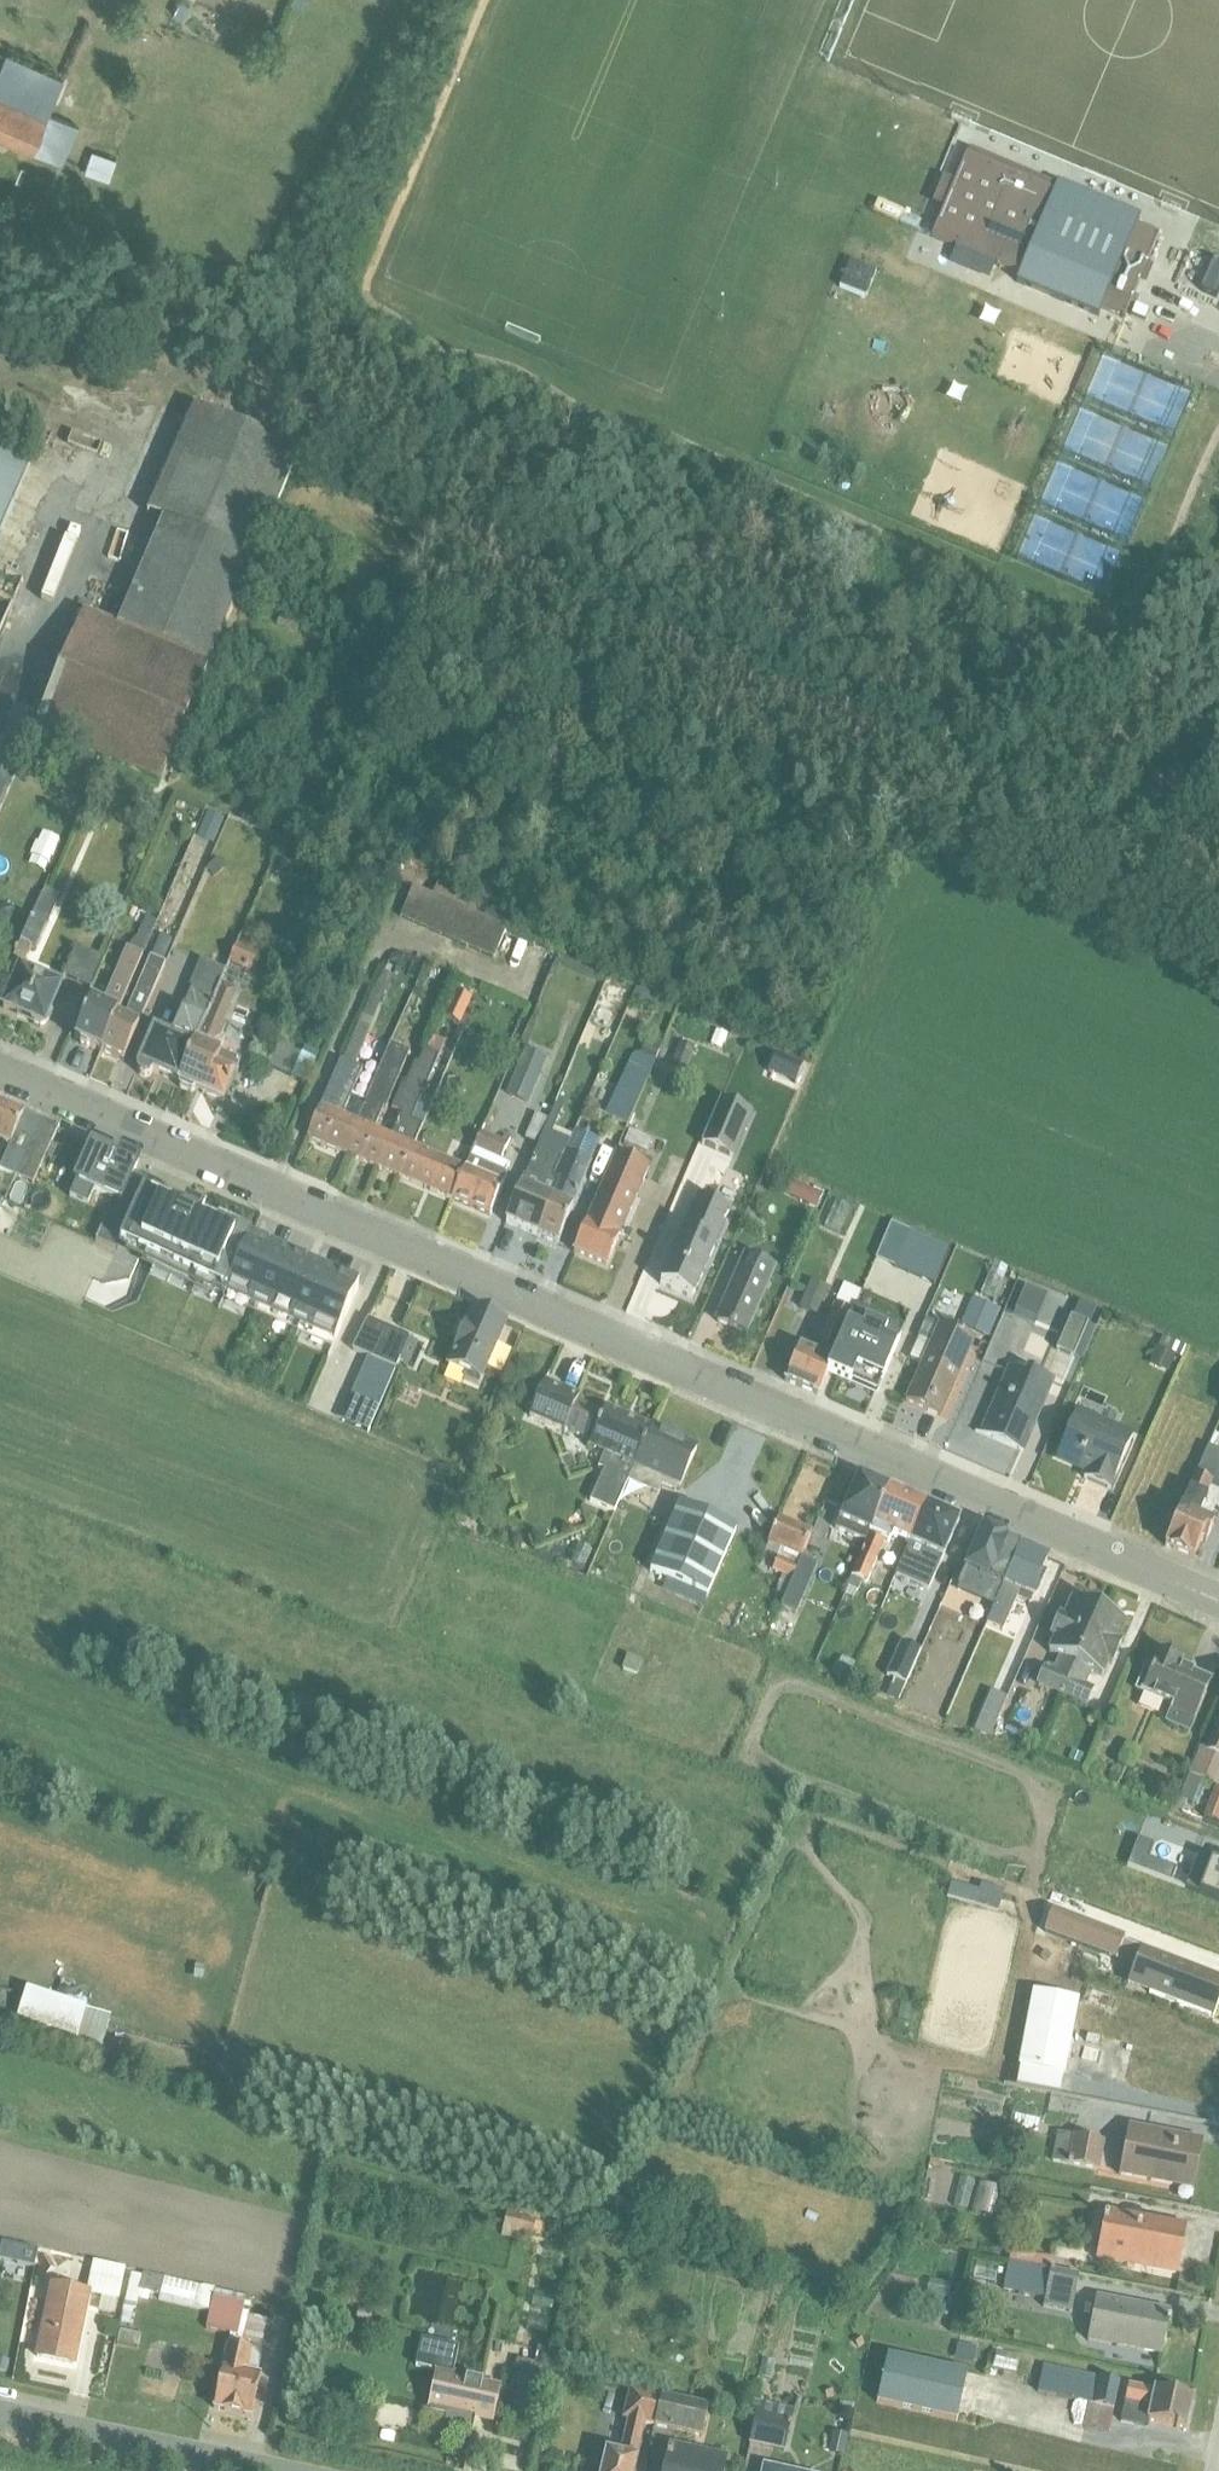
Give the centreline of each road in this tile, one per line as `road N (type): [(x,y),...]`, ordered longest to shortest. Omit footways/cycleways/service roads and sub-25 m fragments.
road 1 (residential): [(1218,1604),(0,1070)]
road 2 (residential): [(246,2470),(0,2419)]

